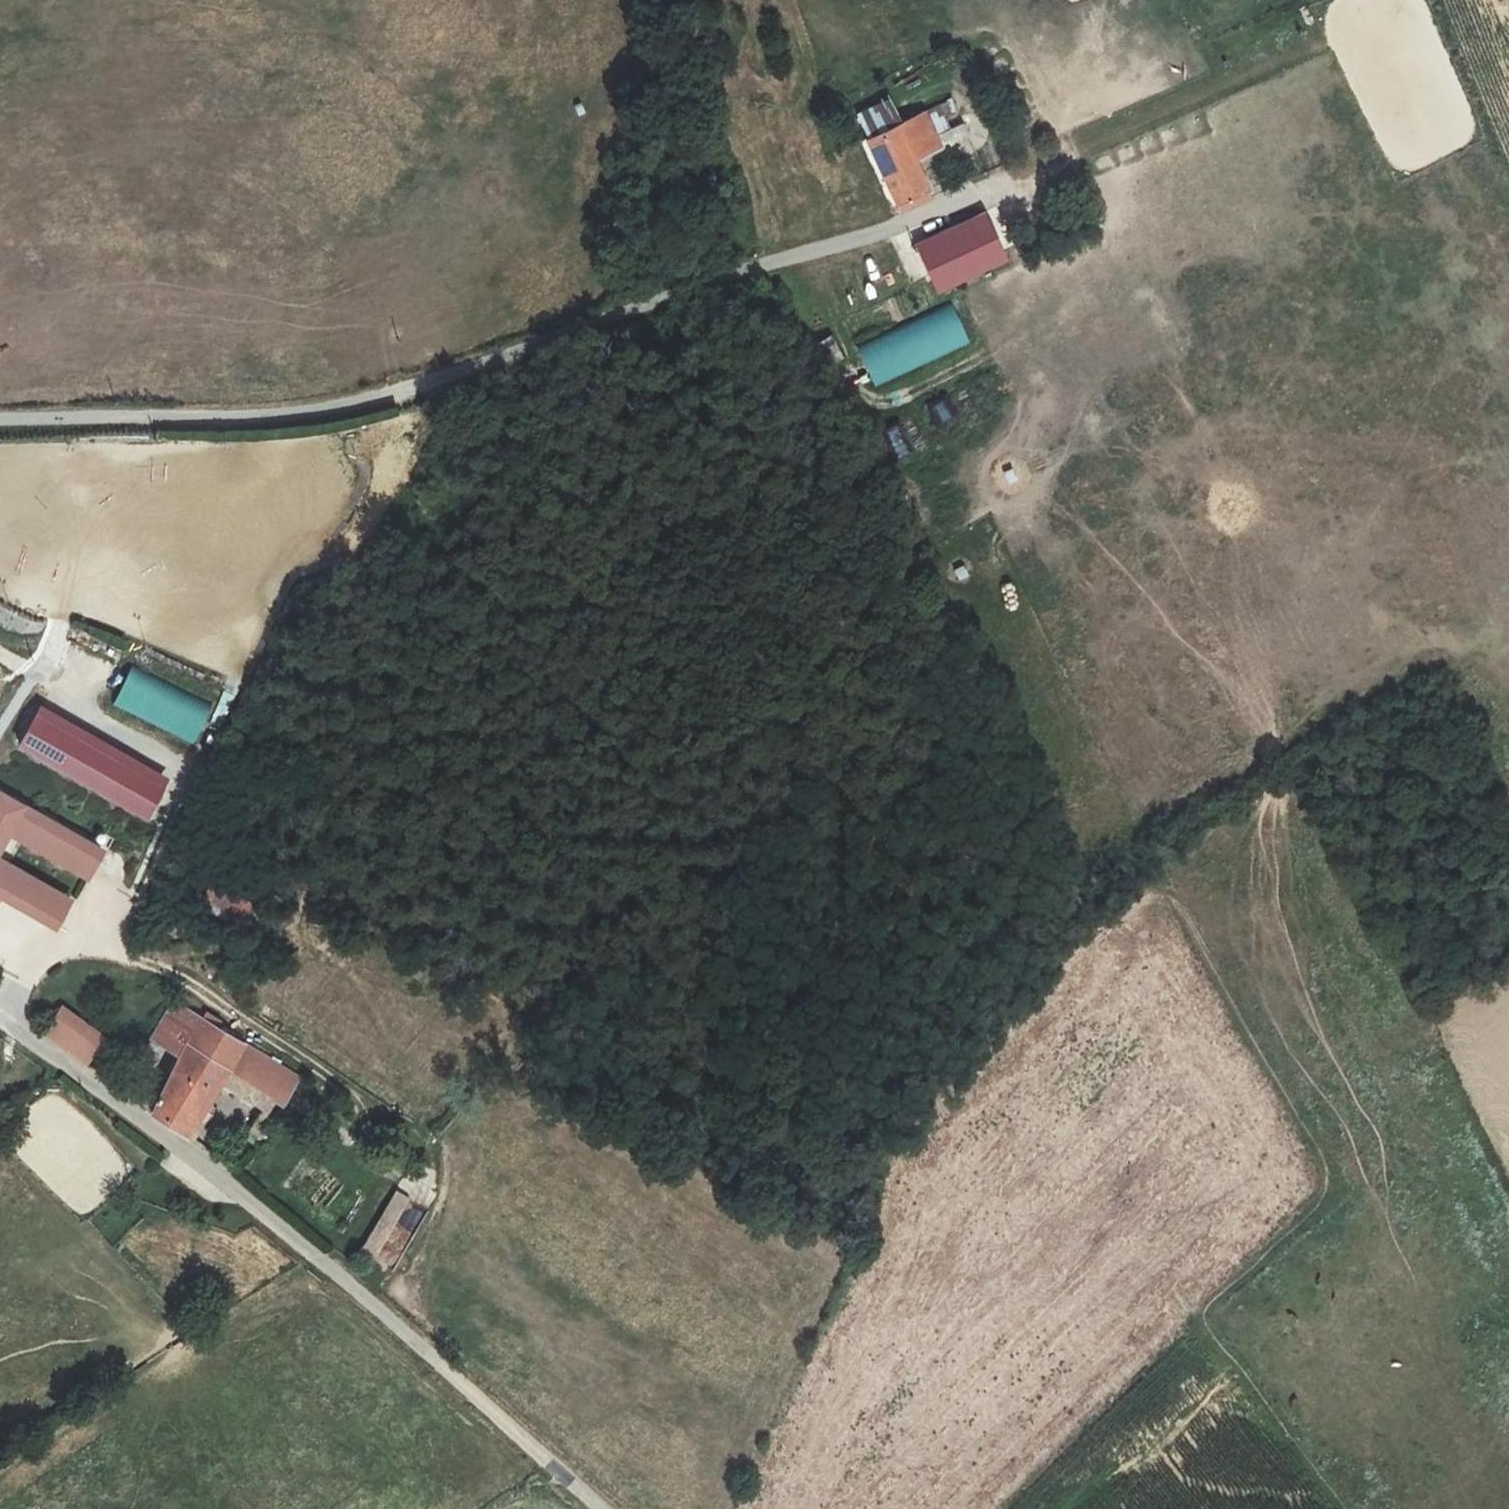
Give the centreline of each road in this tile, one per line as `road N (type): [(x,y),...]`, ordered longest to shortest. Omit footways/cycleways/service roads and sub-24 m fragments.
road 1 (unclassified): [(877,229),(374,394),(278,412),(0,420)]
road 2 (unclassified): [(0,1018),(230,1185),(605,1508)]
road 3 (track): [(1350,1508),(1207,1324),(1210,1309),(1332,1186),(1332,1172),(1158,877)]

